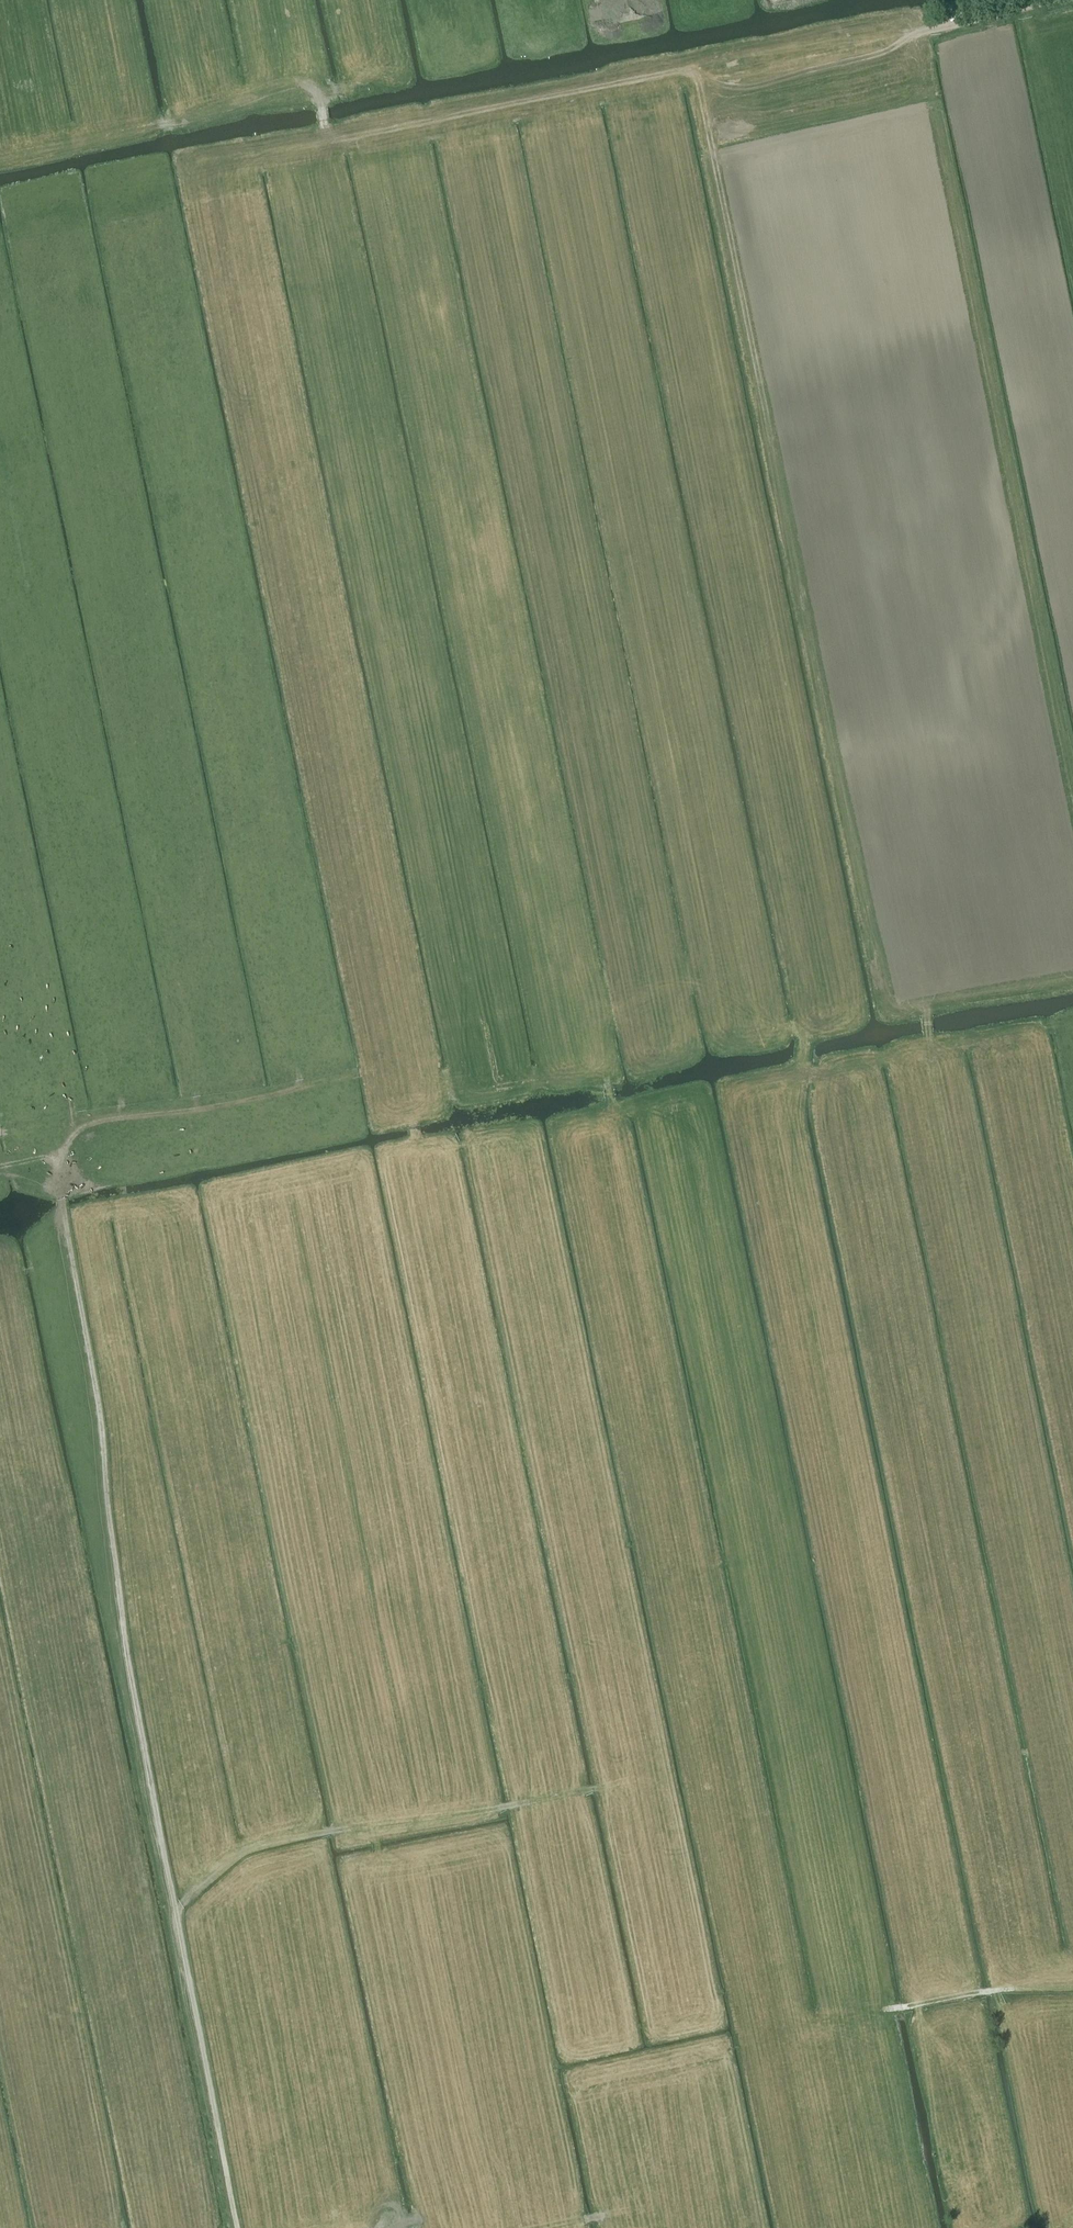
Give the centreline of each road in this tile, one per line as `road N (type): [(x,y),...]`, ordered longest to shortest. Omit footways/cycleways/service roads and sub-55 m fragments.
road 1 (track): [(238,2227),(176,1922),(184,1902),(217,1871),(267,1846),(636,1781)]
road 2 (track): [(783,2032),(1007,1988),(1072,1988)]

